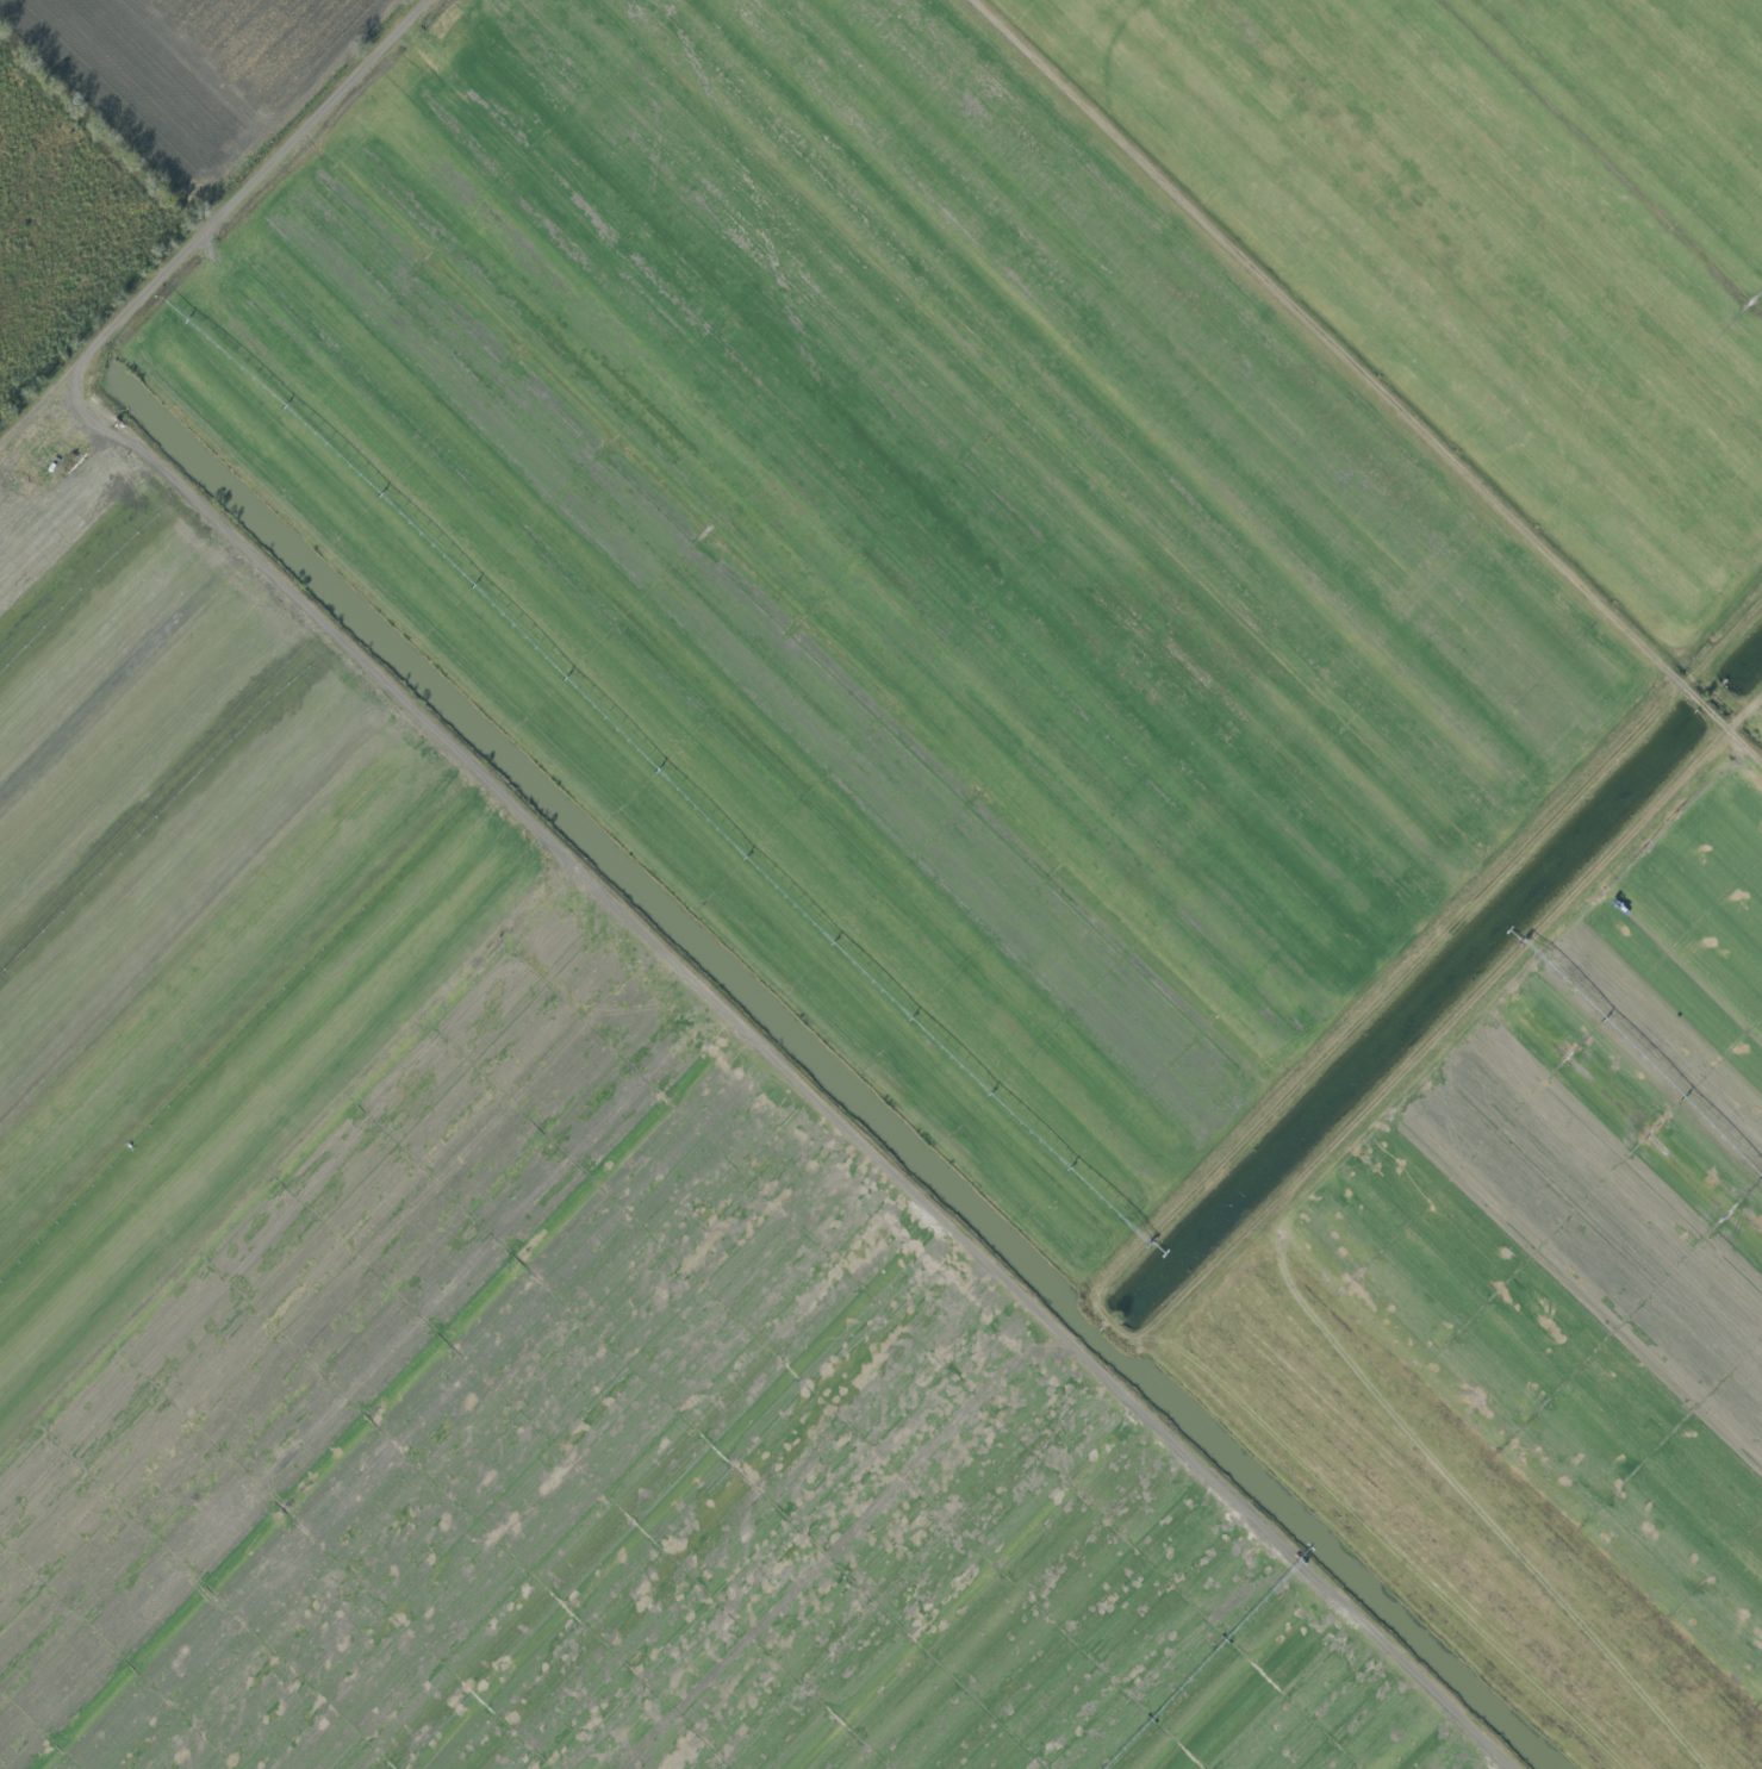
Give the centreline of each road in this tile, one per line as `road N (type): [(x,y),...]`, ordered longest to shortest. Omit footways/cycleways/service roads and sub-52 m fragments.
road 1 (residential): [(138,286),(414,0)]
road 2 (residential): [(0,68),(174,249)]

